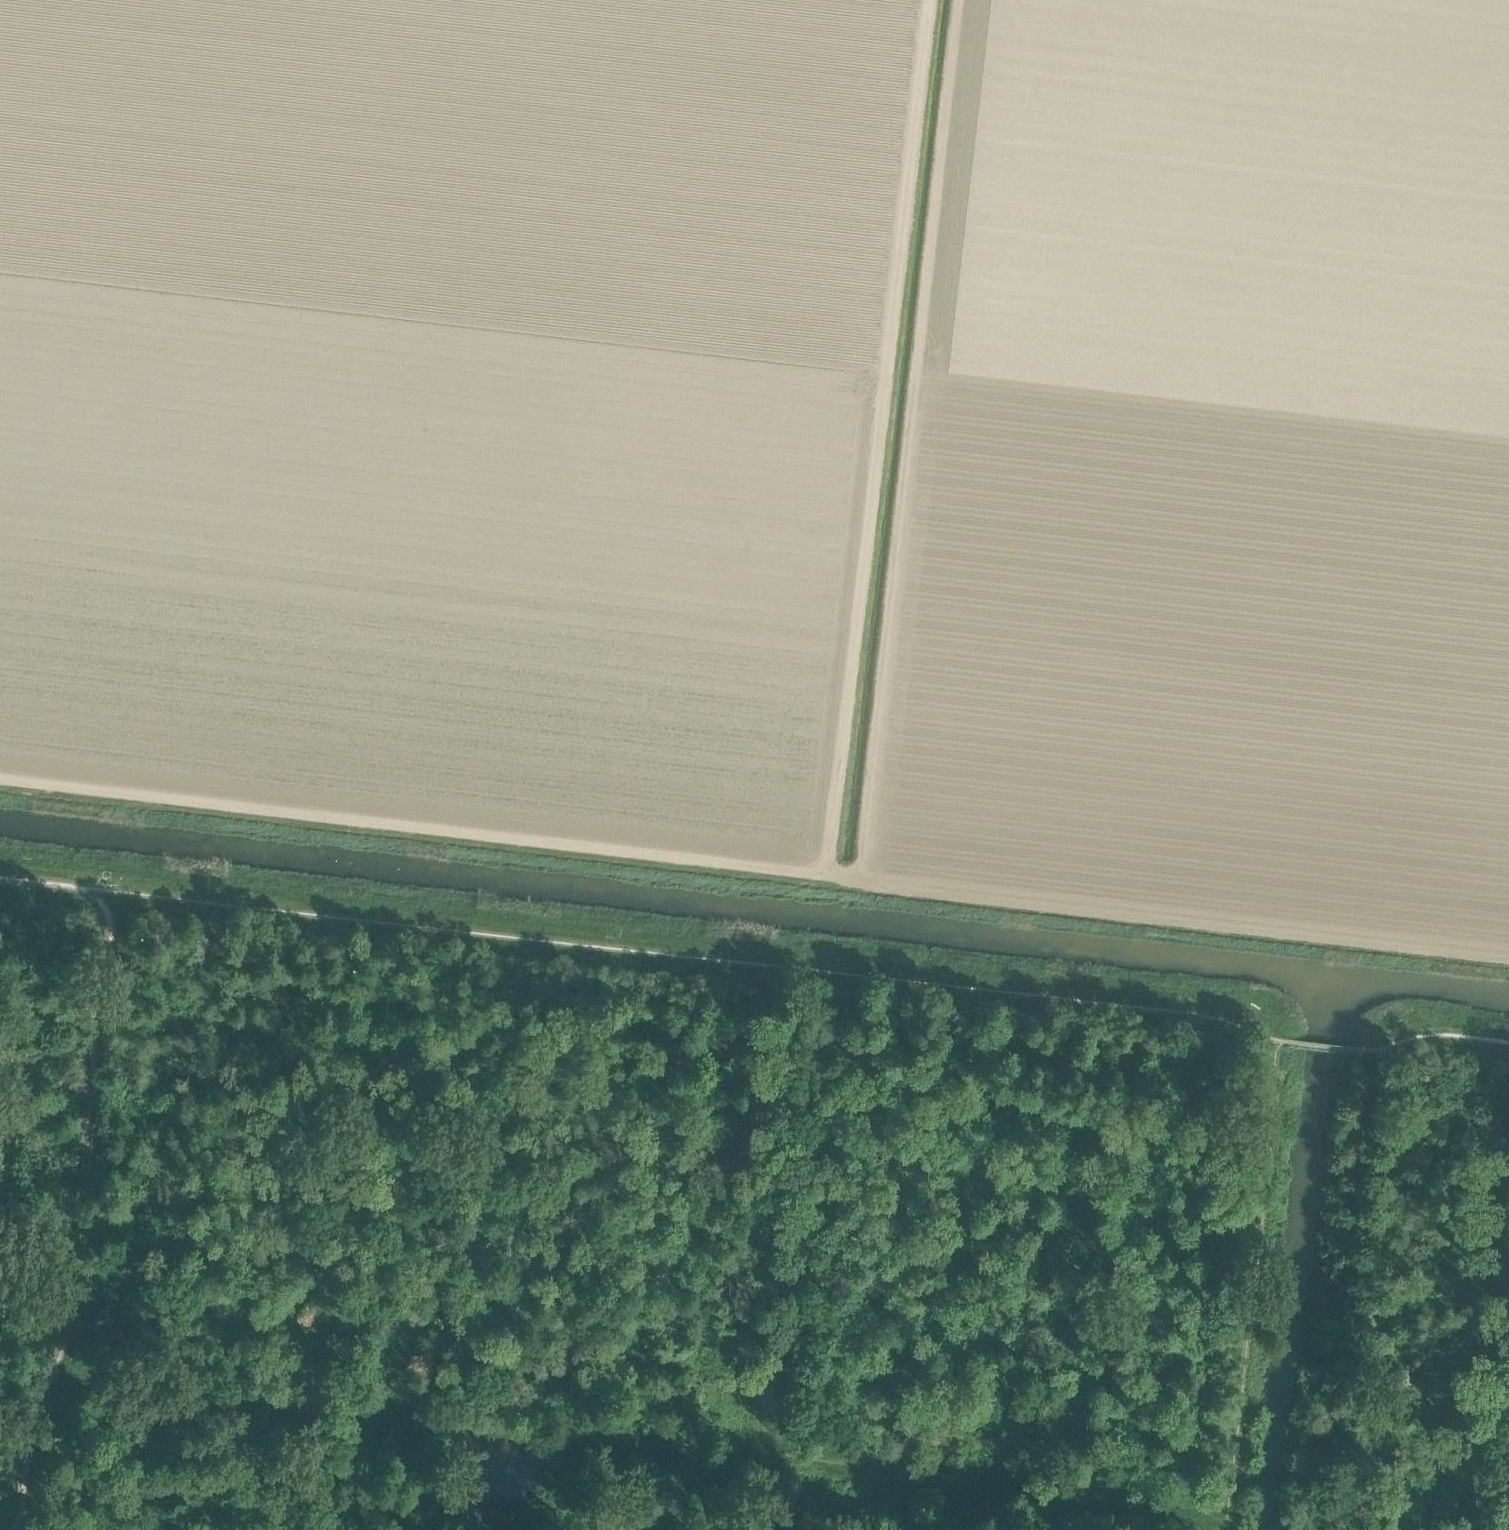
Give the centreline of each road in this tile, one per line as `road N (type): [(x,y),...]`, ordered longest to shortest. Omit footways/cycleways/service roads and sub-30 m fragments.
road 1 (track): [(1508,946),(0,777)]
road 2 (track): [(855,600),(825,869)]
road 3 (track): [(891,606),(862,873)]

